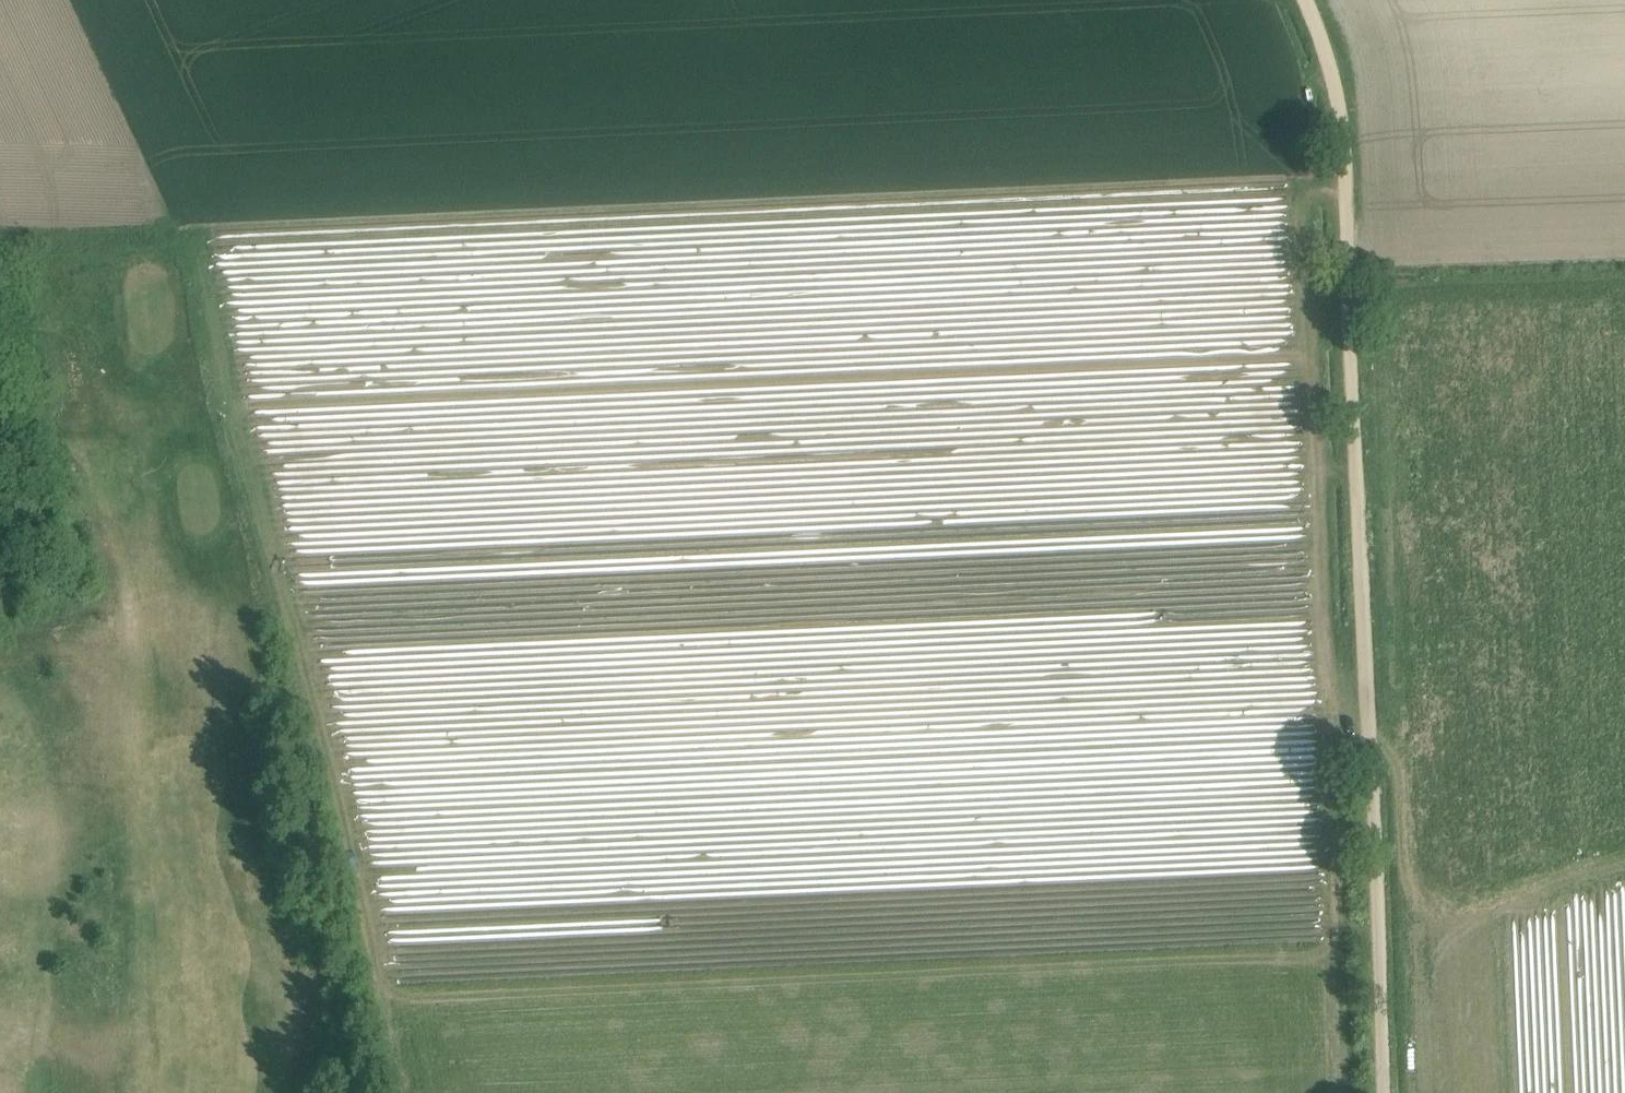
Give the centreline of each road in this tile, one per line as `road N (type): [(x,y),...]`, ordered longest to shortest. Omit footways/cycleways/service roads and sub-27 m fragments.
road 1 (track): [(1308,0),(1335,63),(1352,163),(1390,1092)]

